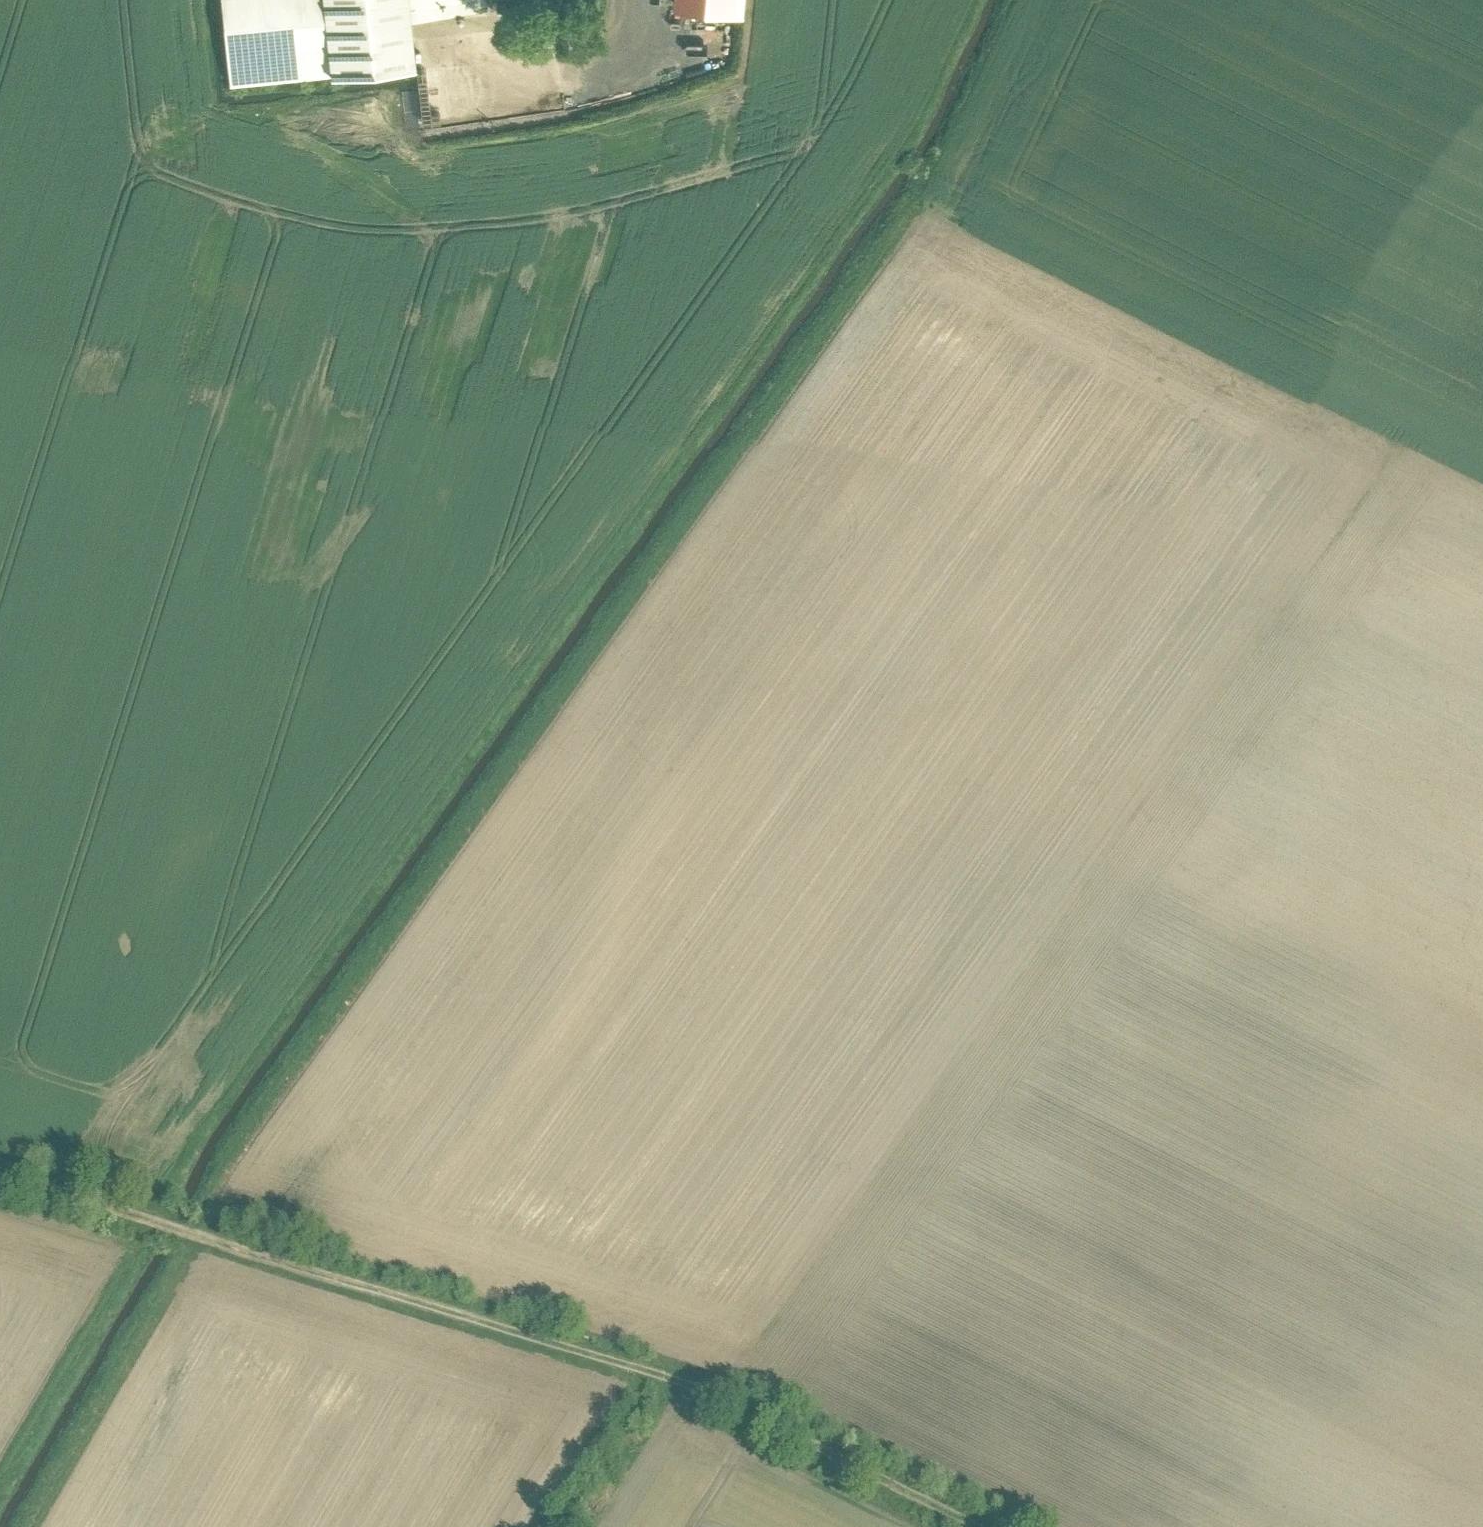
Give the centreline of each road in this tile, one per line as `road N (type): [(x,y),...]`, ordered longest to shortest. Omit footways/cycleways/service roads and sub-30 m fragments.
road 1 (track): [(0,1175),(696,1386),(977,1526)]

